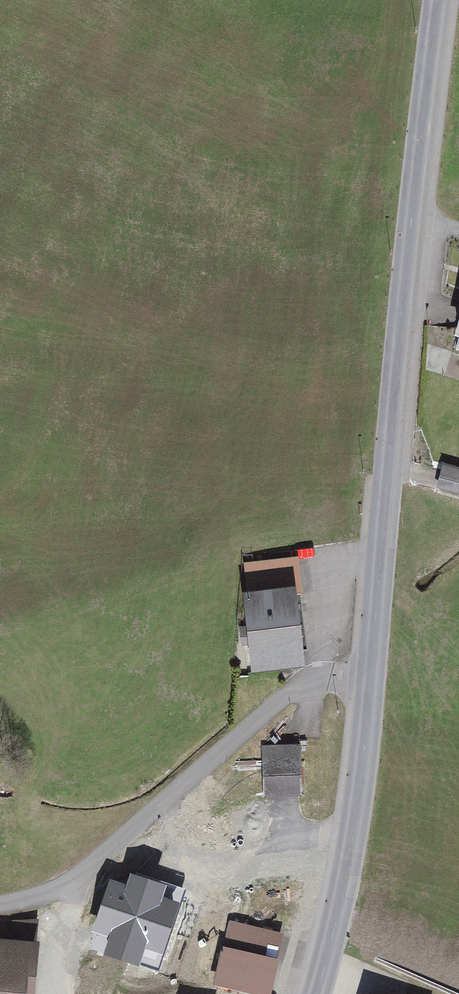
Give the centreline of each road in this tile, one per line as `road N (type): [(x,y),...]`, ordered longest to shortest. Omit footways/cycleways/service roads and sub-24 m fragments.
road 1 (residential): [(372,668),(264,716),(156,802),(84,887),(0,895)]
road 2 (secondary): [(413,220),(372,668)]
road 3 (secondary): [(372,668),(346,892),(313,993)]
road 4 (secondary): [(438,0),(413,220)]

